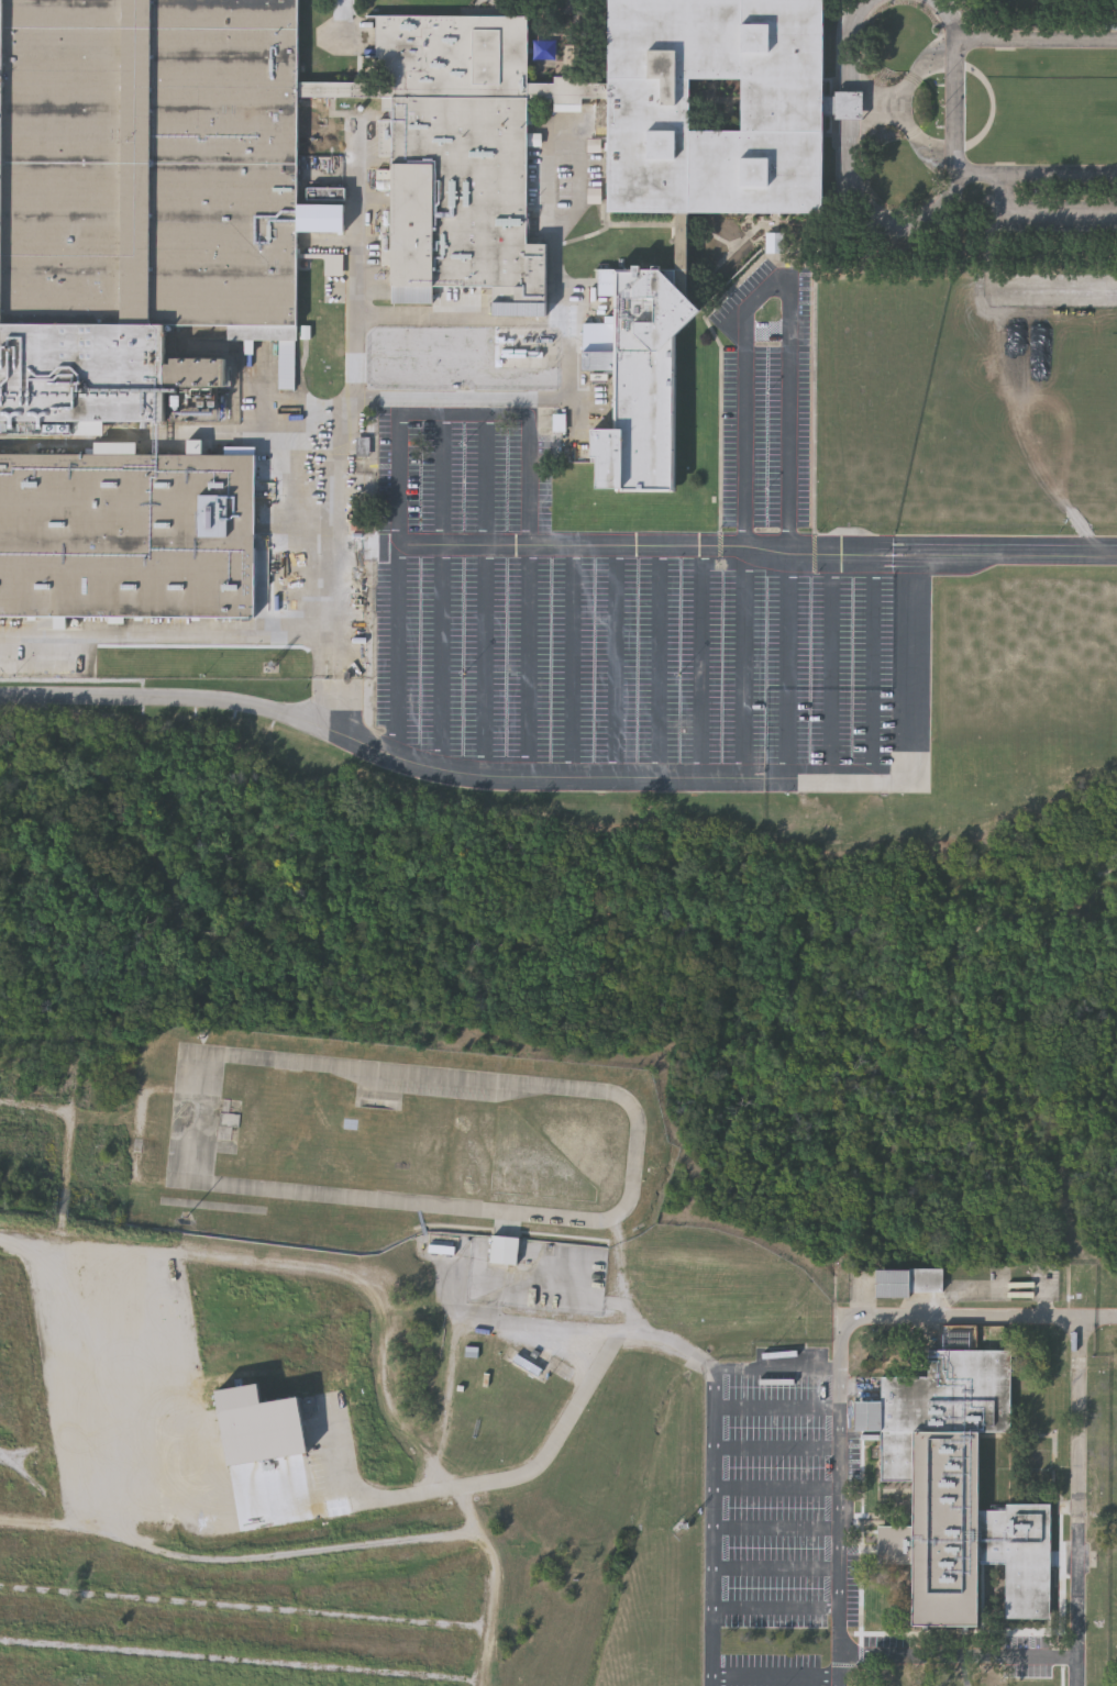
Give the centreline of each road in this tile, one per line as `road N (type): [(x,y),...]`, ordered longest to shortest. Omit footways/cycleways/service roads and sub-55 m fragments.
road 1 (residential): [(893,551),(379,547)]
road 2 (residential): [(1116,44),(967,43),(958,49),(959,163),(974,174),(1116,174)]
road 3 (residential): [(1116,553),(893,551)]

